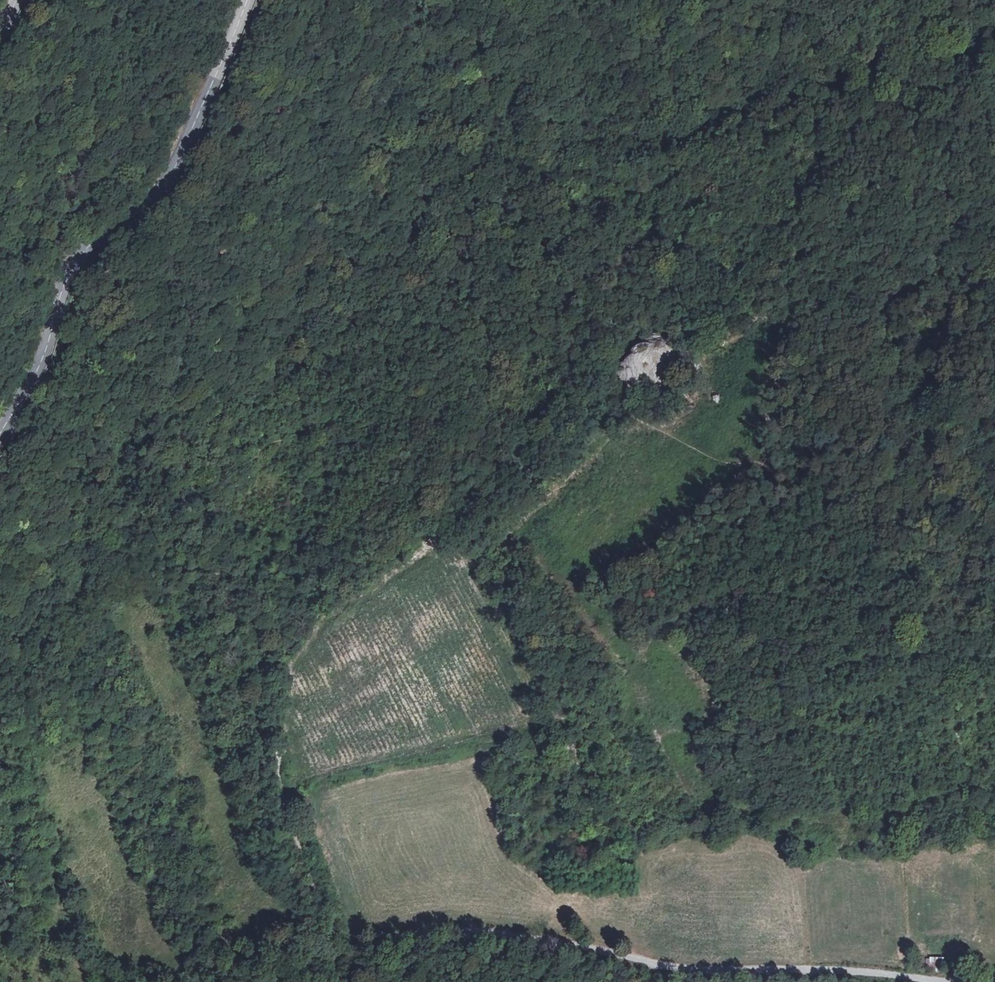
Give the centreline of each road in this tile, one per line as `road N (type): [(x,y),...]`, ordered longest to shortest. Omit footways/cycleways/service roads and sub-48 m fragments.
road 1 (track): [(335,954),(409,933),(457,930),(682,968),(853,971),(941,981)]
road 2 (secondary): [(246,0),(165,183),(86,253),(0,433)]

